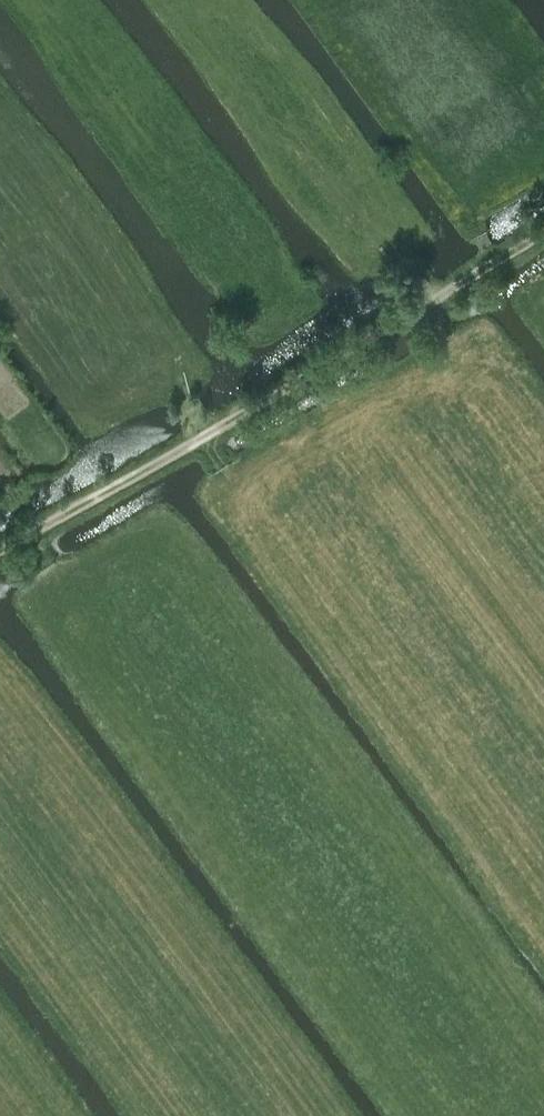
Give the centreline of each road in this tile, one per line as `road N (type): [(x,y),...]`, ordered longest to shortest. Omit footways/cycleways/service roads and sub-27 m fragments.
road 1 (track): [(0,549),(543,240)]

